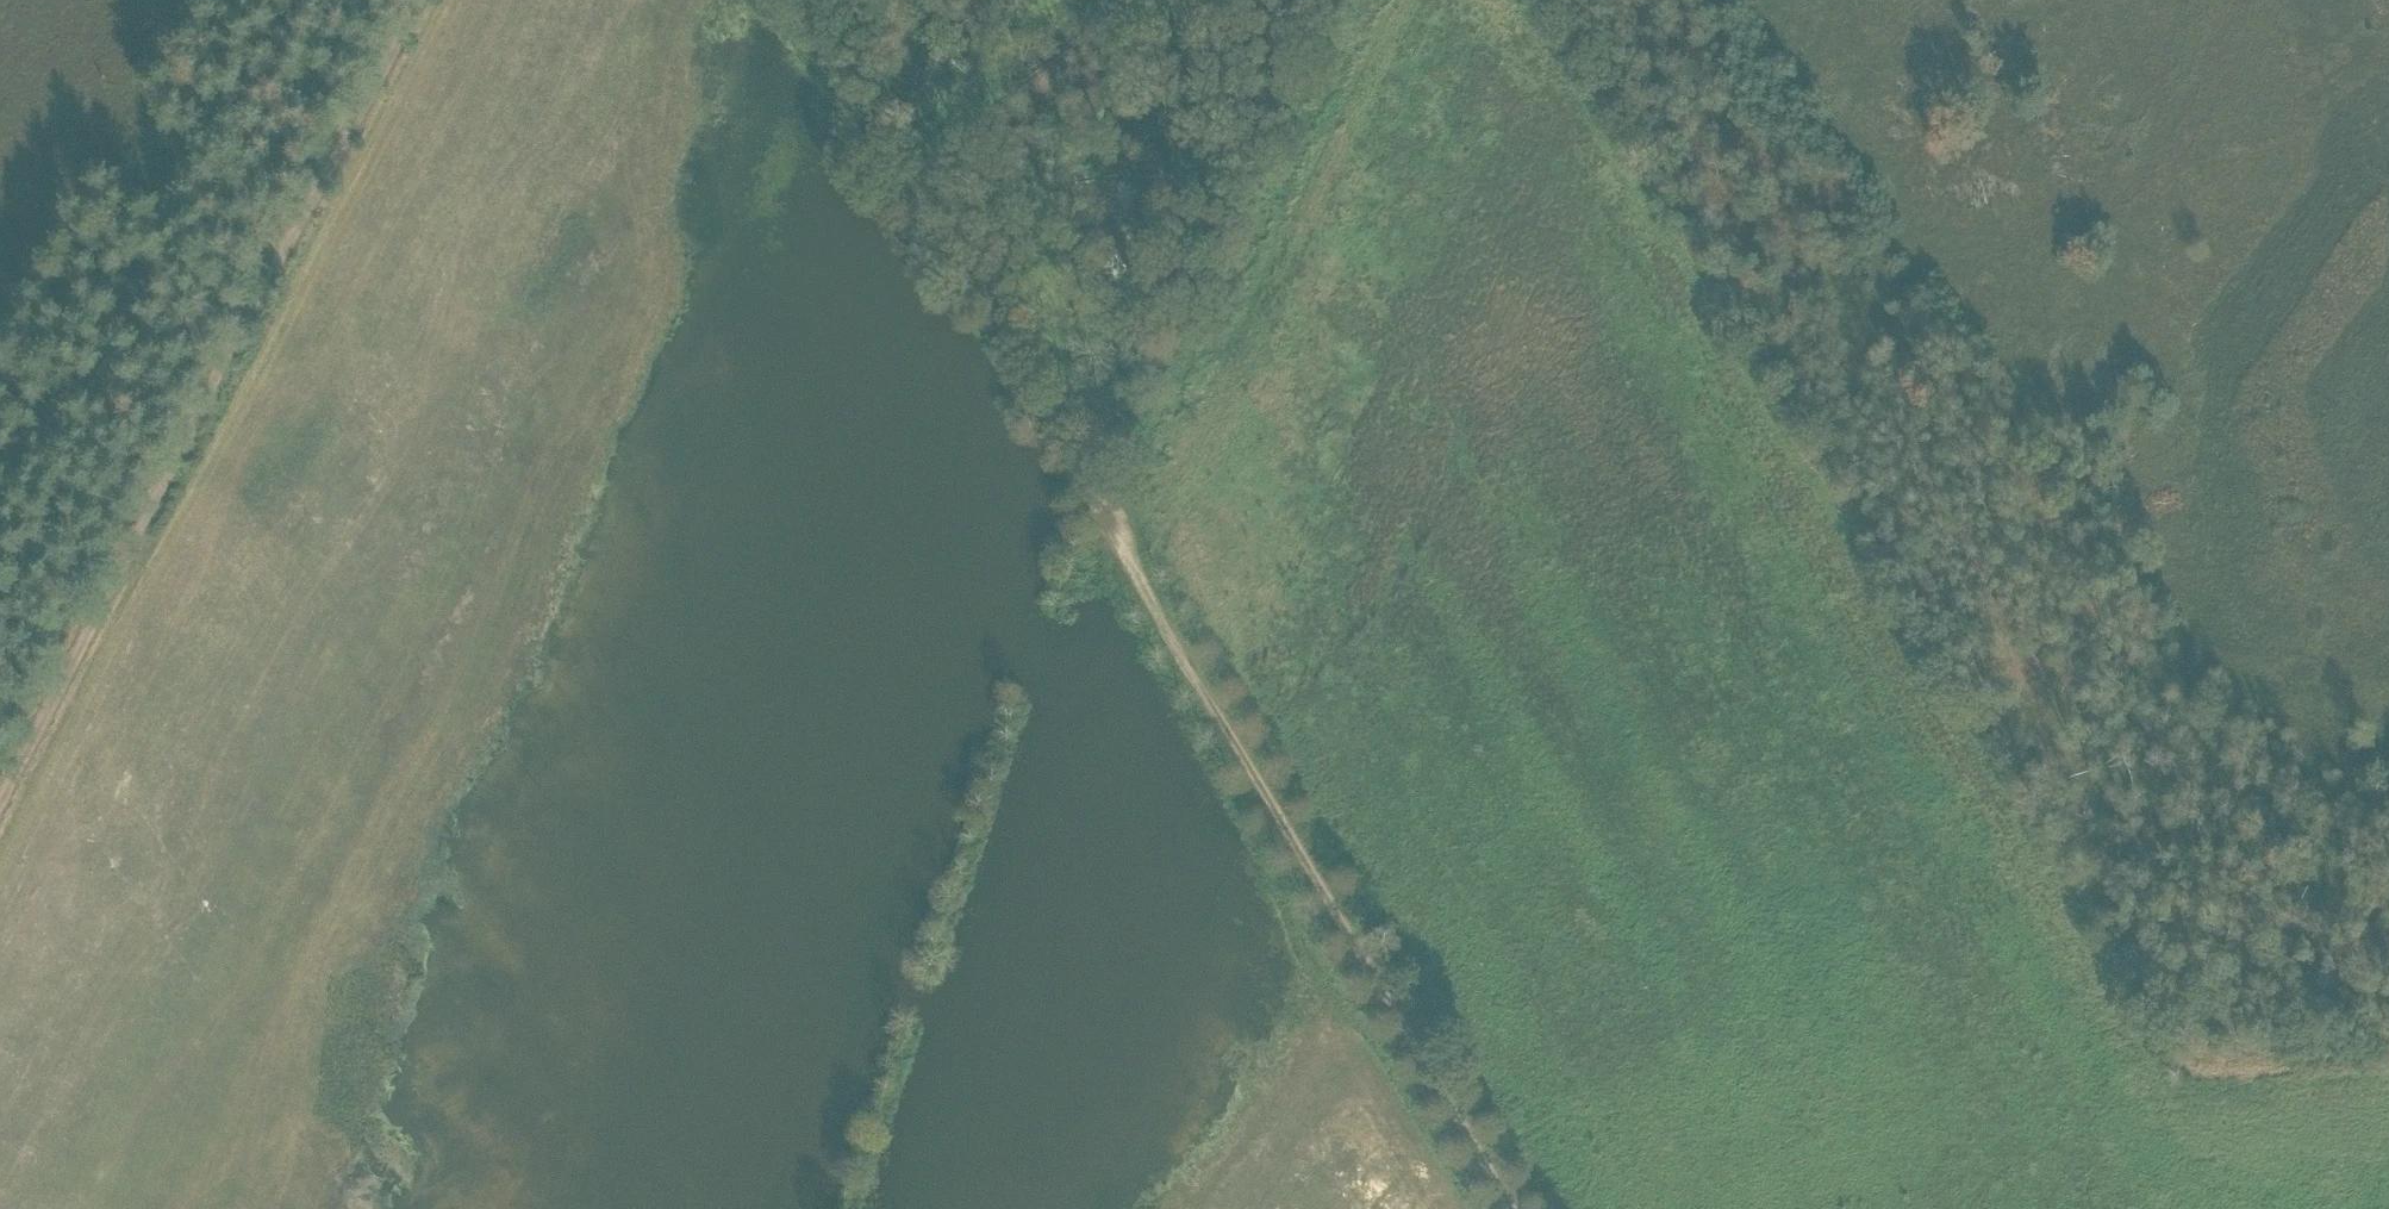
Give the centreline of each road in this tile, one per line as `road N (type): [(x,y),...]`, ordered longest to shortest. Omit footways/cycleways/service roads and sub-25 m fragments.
road 1 (track): [(777,0),(1504,1208)]
road 2 (track): [(414,0),(0,777)]

